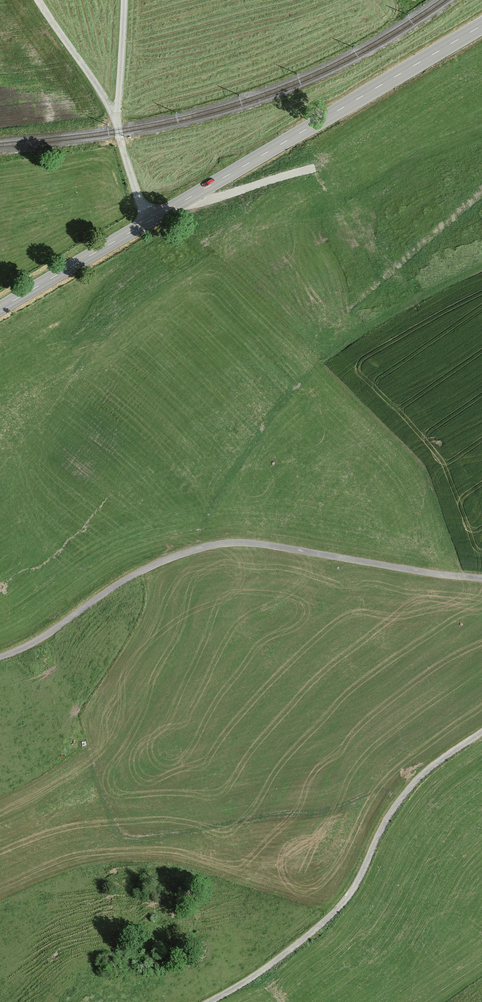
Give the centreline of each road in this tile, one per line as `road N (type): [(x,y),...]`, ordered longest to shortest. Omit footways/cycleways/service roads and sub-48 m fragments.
road 1 (track): [(0,655),(63,626),(157,560),(236,539),(481,576)]
road 2 (track): [(481,732),(427,770),(335,916),(212,1001)]
road 3 (tertiary): [(148,224),(481,30)]
road 4 (unclassified): [(123,0),(116,118),(148,224)]
road 5 (tertiary): [(0,310),(148,224)]
road 6 (track): [(116,118),(47,0)]

